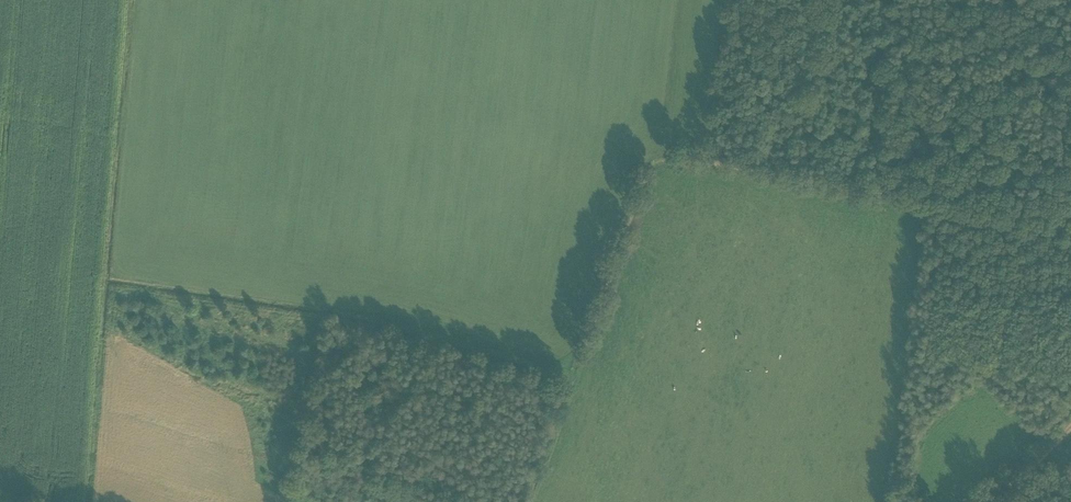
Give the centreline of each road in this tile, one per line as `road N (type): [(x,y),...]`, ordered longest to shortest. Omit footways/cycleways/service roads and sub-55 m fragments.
road 1 (track): [(720,0),(700,159),(654,157),(525,501)]

